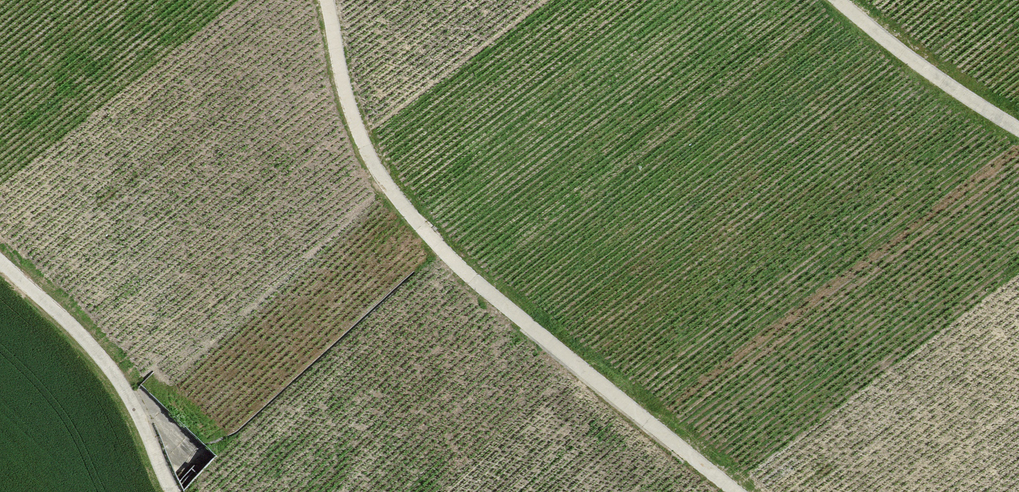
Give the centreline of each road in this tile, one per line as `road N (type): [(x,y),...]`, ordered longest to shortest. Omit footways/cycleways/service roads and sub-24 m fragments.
road 1 (track): [(327,0),(356,125),(410,214),(472,279),(736,491)]
road 2 (track): [(172,491),(117,376),(0,260)]
road 3 (track): [(1018,129),(839,0)]

